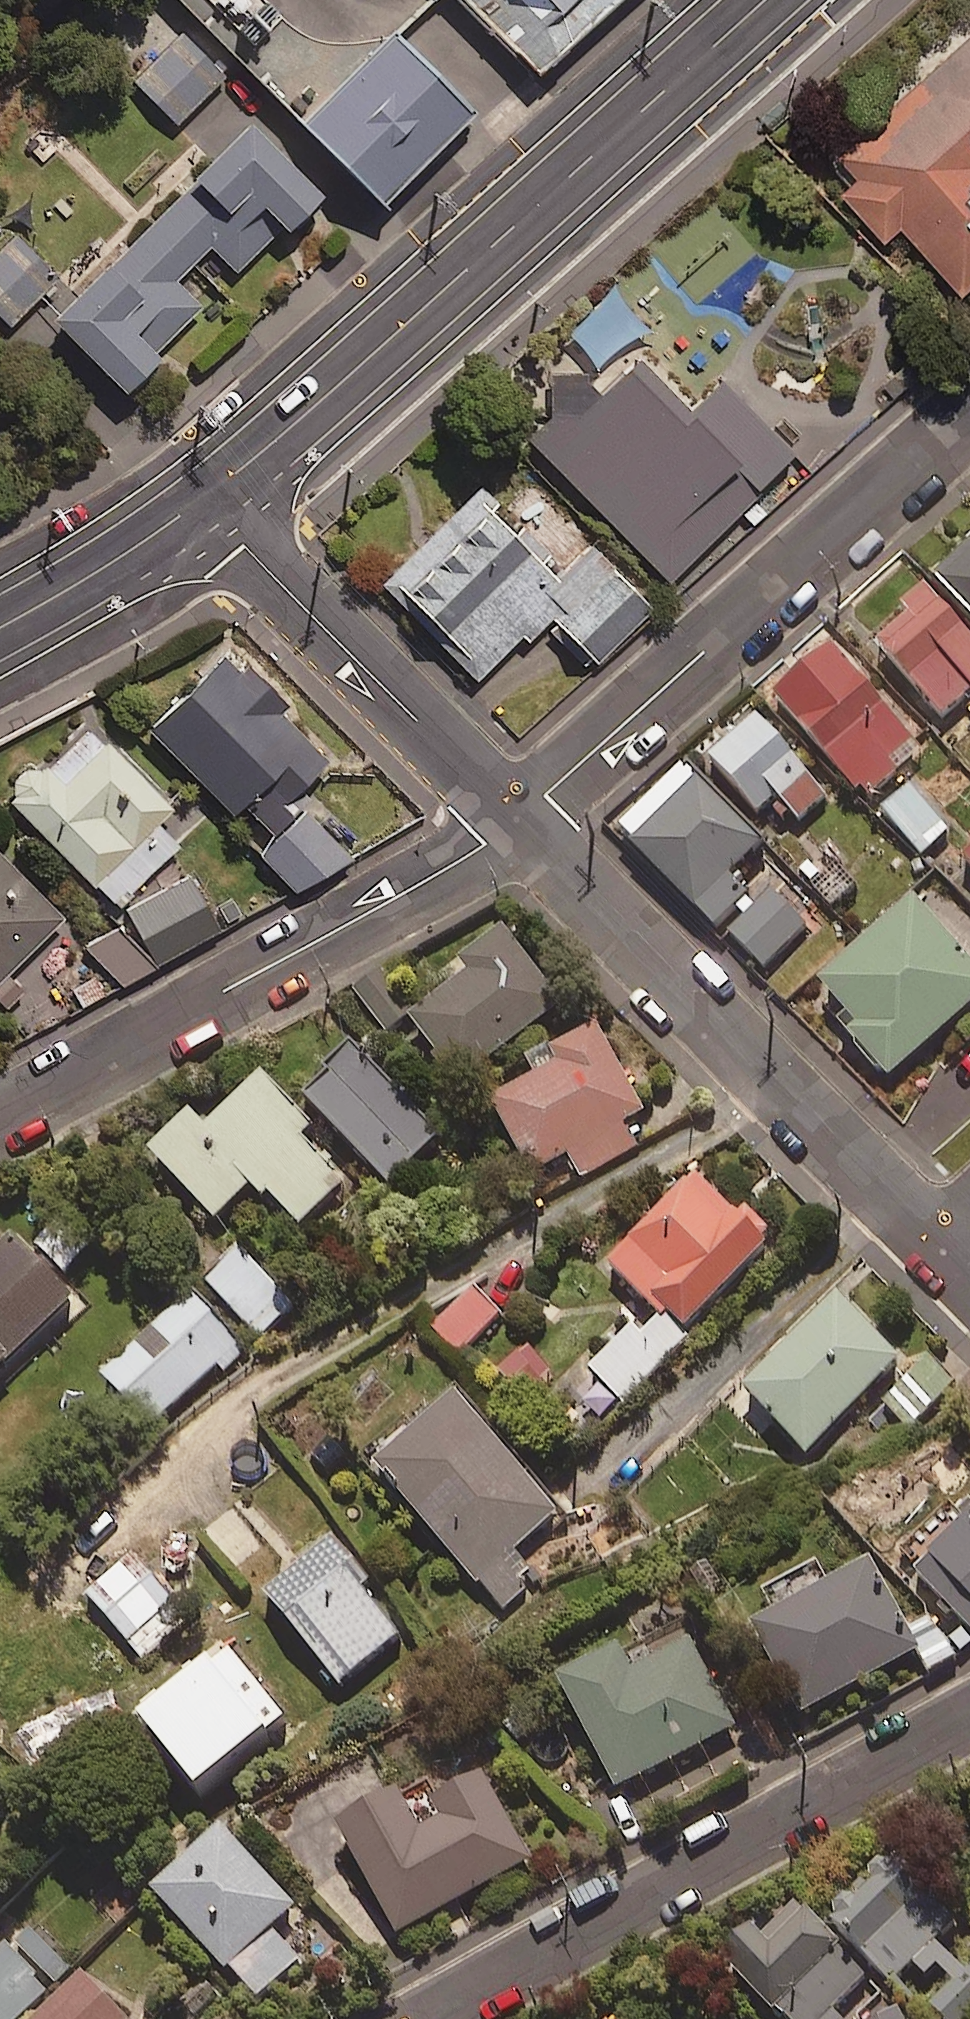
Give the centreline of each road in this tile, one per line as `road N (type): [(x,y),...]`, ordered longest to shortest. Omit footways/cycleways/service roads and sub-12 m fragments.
road 1 (secondary): [(764,0),(202,503)]
road 2 (residential): [(969,1714),(429,2018)]
road 3 (residential): [(512,820),(969,409)]
road 4 (residential): [(512,820),(932,1240)]
road 5 (residential): [(0,1117),(442,871),(512,820)]
road 6 (residential): [(202,503),(512,820)]
road 7 (secondary): [(202,503),(0,626)]

